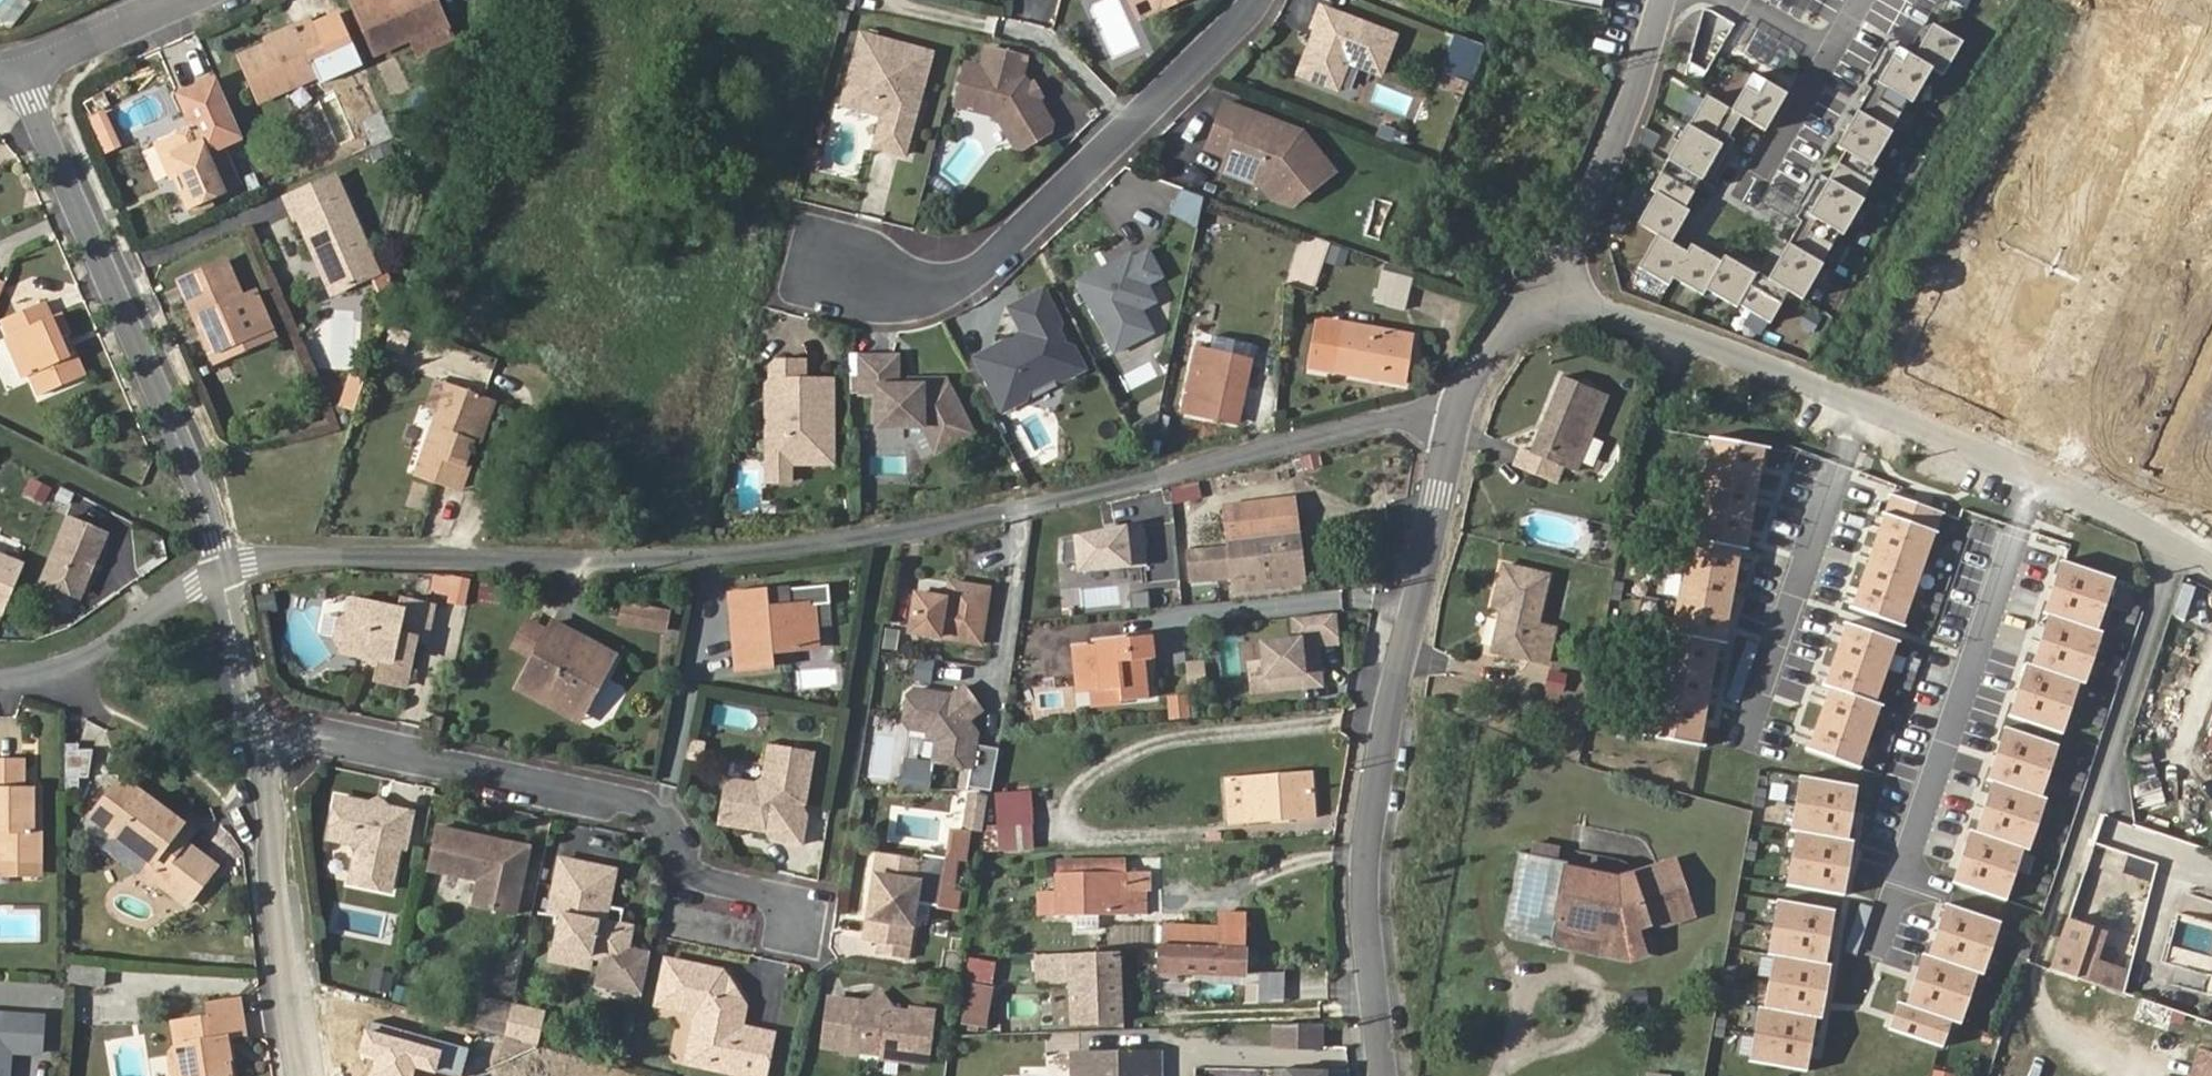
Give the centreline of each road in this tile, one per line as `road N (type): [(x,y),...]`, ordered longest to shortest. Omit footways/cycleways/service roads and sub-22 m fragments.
road 1 (residential): [(1458,406),(1055,494),(782,541),(526,541),(243,565)]
road 2 (residential): [(1458,406),(1372,828),(1383,1075)]
road 3 (residential): [(262,723),(664,817),(703,873),(803,902),(798,930)]
road 4 (residential): [(243,565),(18,69)]
road 5 (residential): [(845,269),(919,289),(984,271),(1255,0)]
road 6 (residential): [(1876,945),(2041,471)]
road 7 (residential): [(1525,325),(1561,274),(1662,0)]
road 8 (residential): [(301,1075),(262,723)]
road 9 (residential): [(1862,399),(1649,321),(1587,311),(1525,325)]
road 10 (residential): [(1862,399),(1743,730)]
road 11 (residential): [(262,723),(38,668)]
road 12 (residential): [(243,565),(38,668)]
road 13 (residential): [(2211,563),(2041,471)]
road 14 (residential): [(2041,471),(1862,399)]
road 15 (residential): [(18,69),(175,0)]
road 16 (residential): [(243,565),(262,723)]

